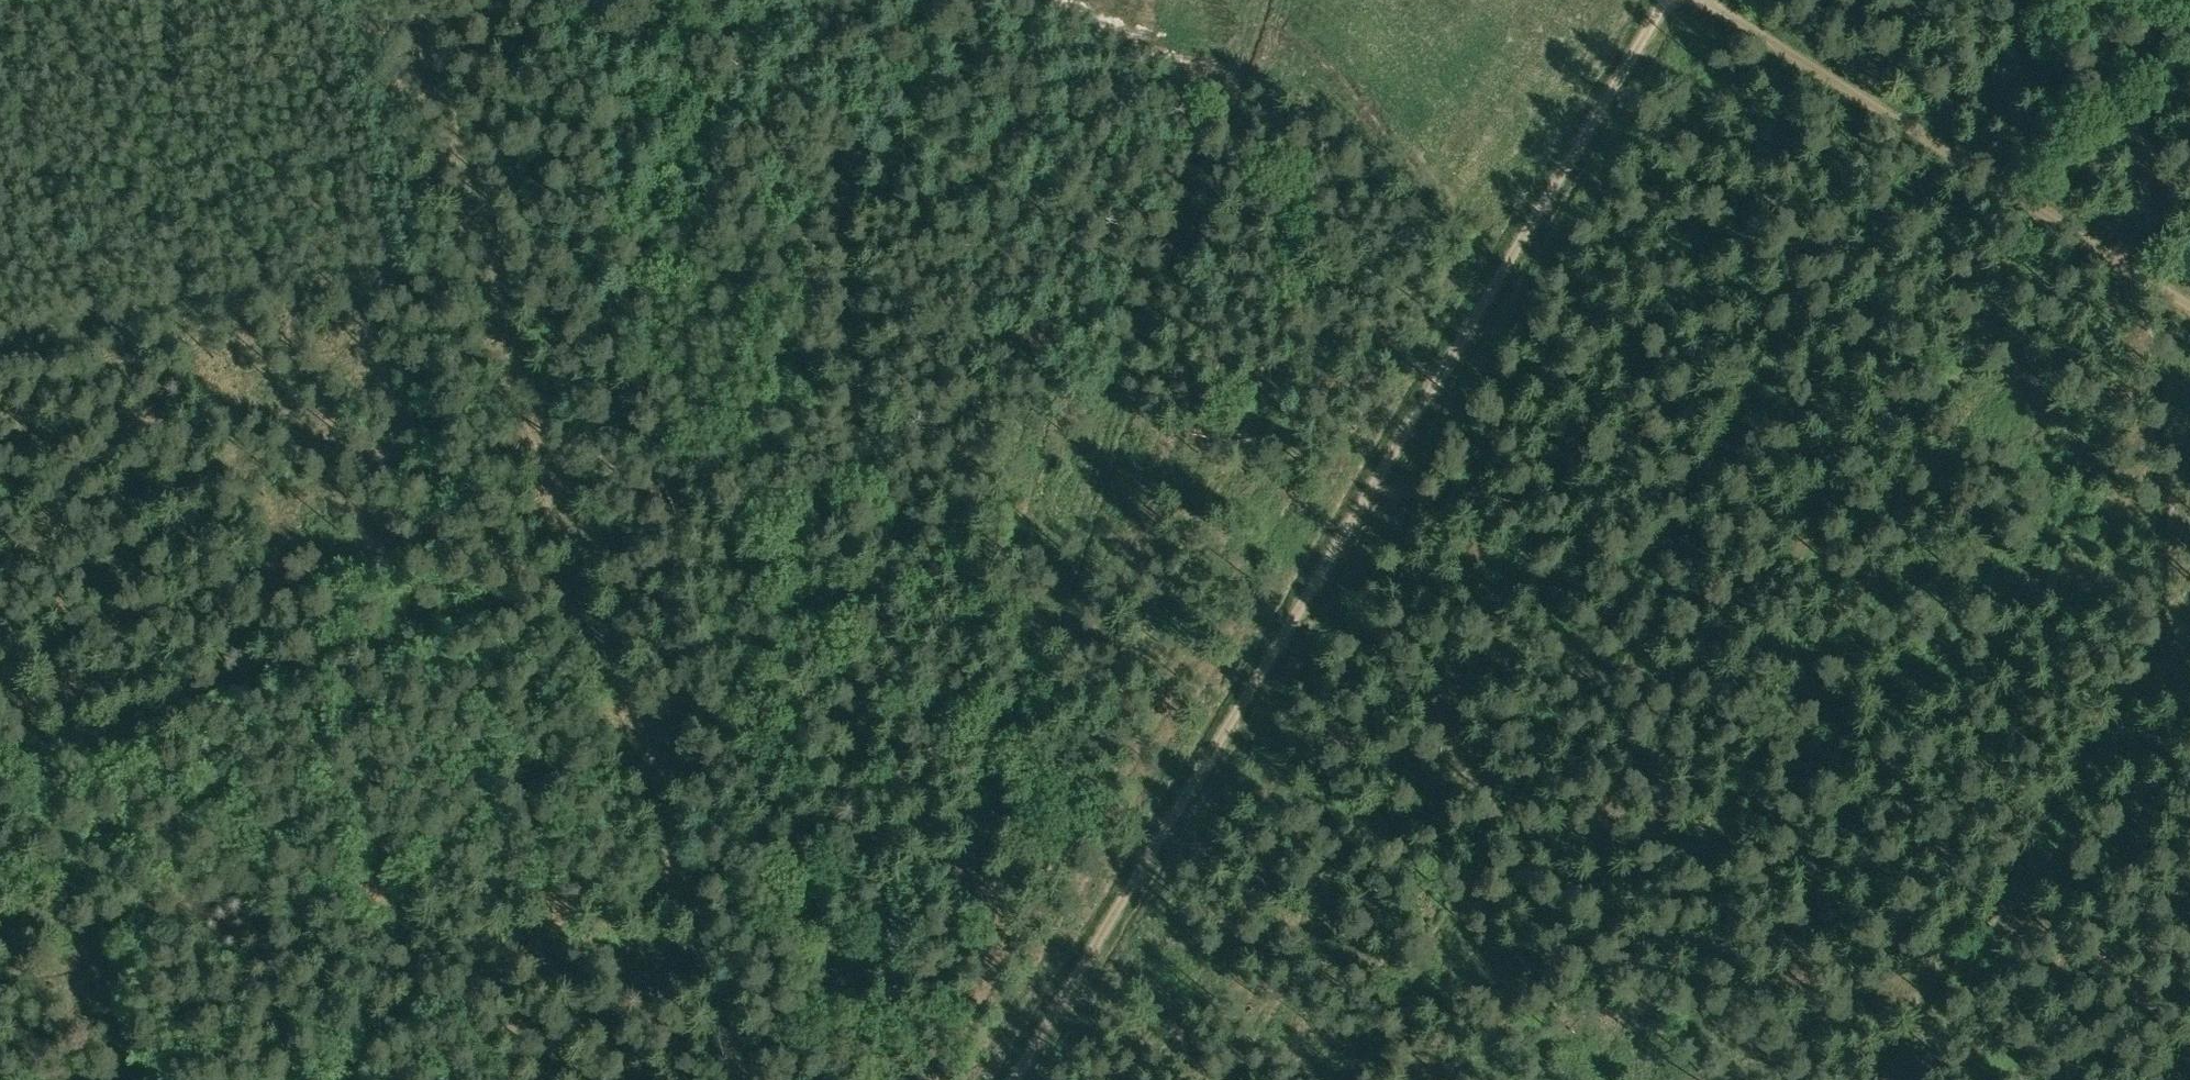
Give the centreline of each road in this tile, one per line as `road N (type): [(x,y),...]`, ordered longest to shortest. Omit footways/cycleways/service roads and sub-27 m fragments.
road 1 (track): [(1014,1079),(1676,0)]
road 2 (track): [(1701,0),(2189,305)]

